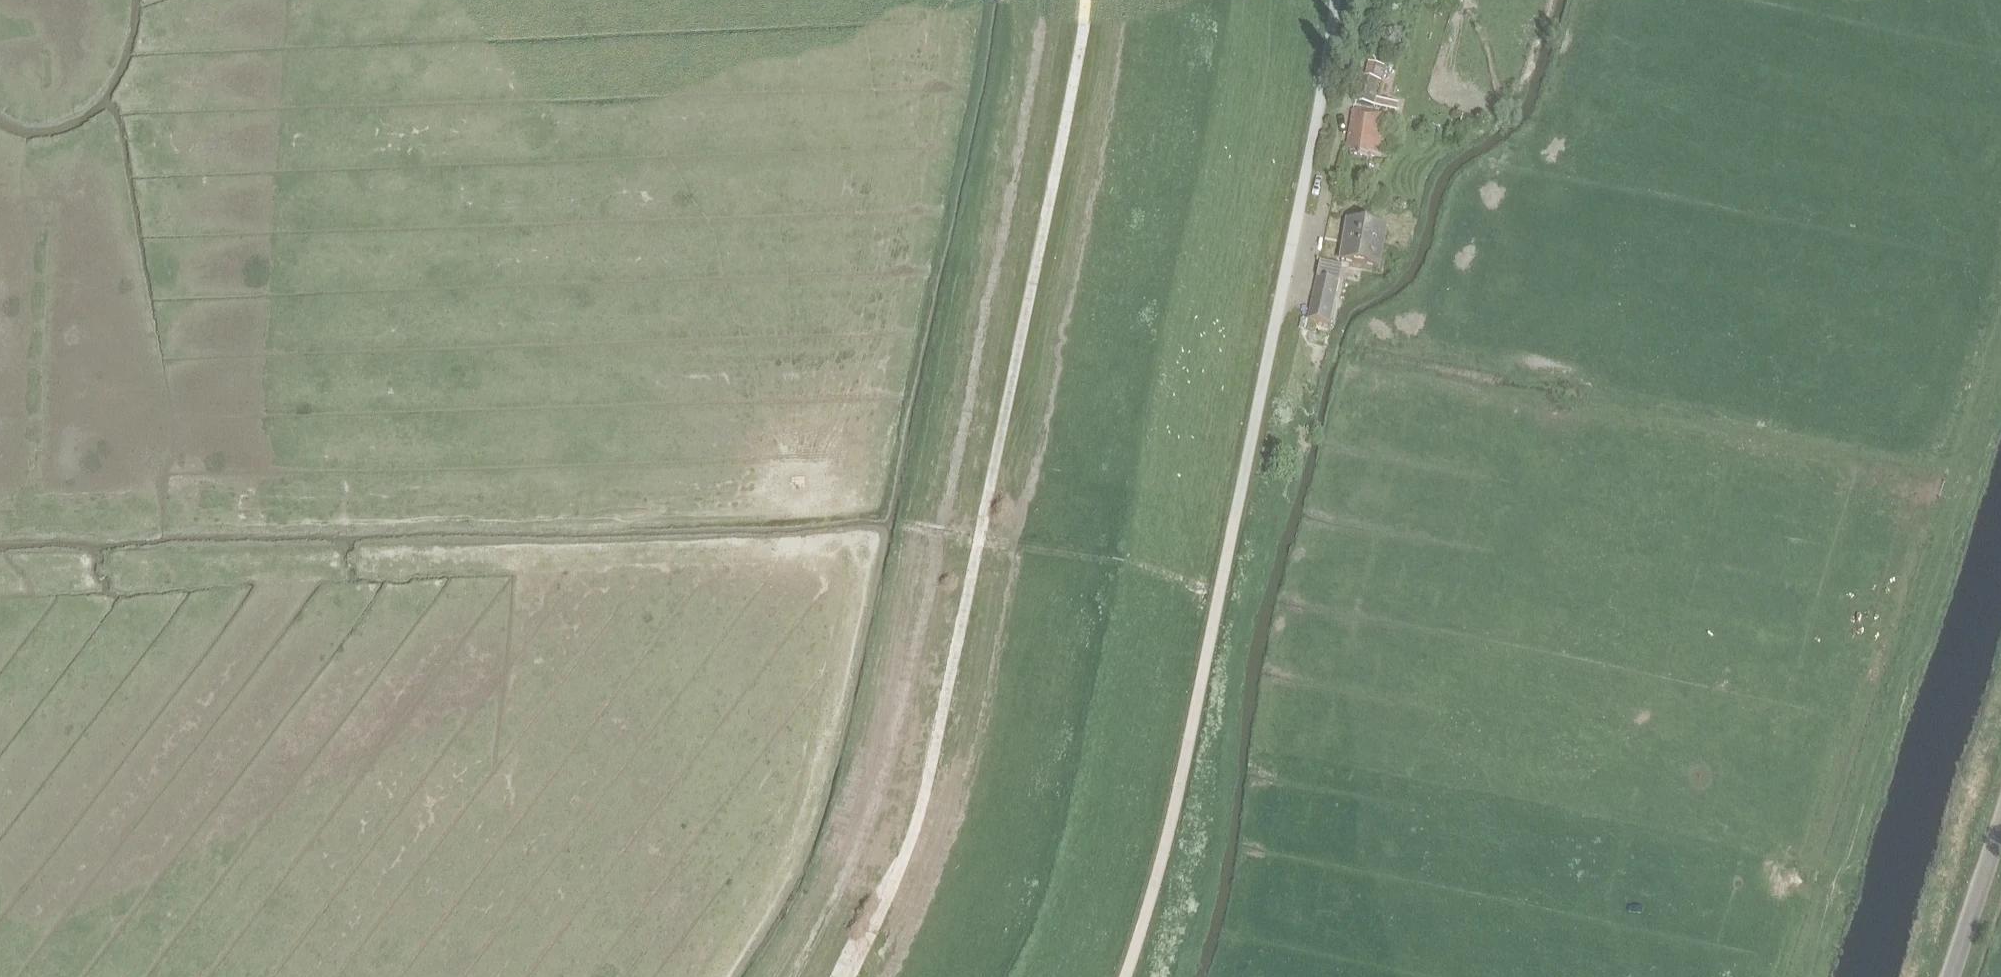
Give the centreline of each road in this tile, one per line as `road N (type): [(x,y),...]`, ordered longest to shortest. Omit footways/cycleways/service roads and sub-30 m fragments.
road 1 (track): [(848,976),(912,843),(924,796),(1087,0)]
road 2 (residential): [(1120,976),(1172,799),(1331,0)]
road 3 (tertiary): [(1953,976),(2000,834)]

